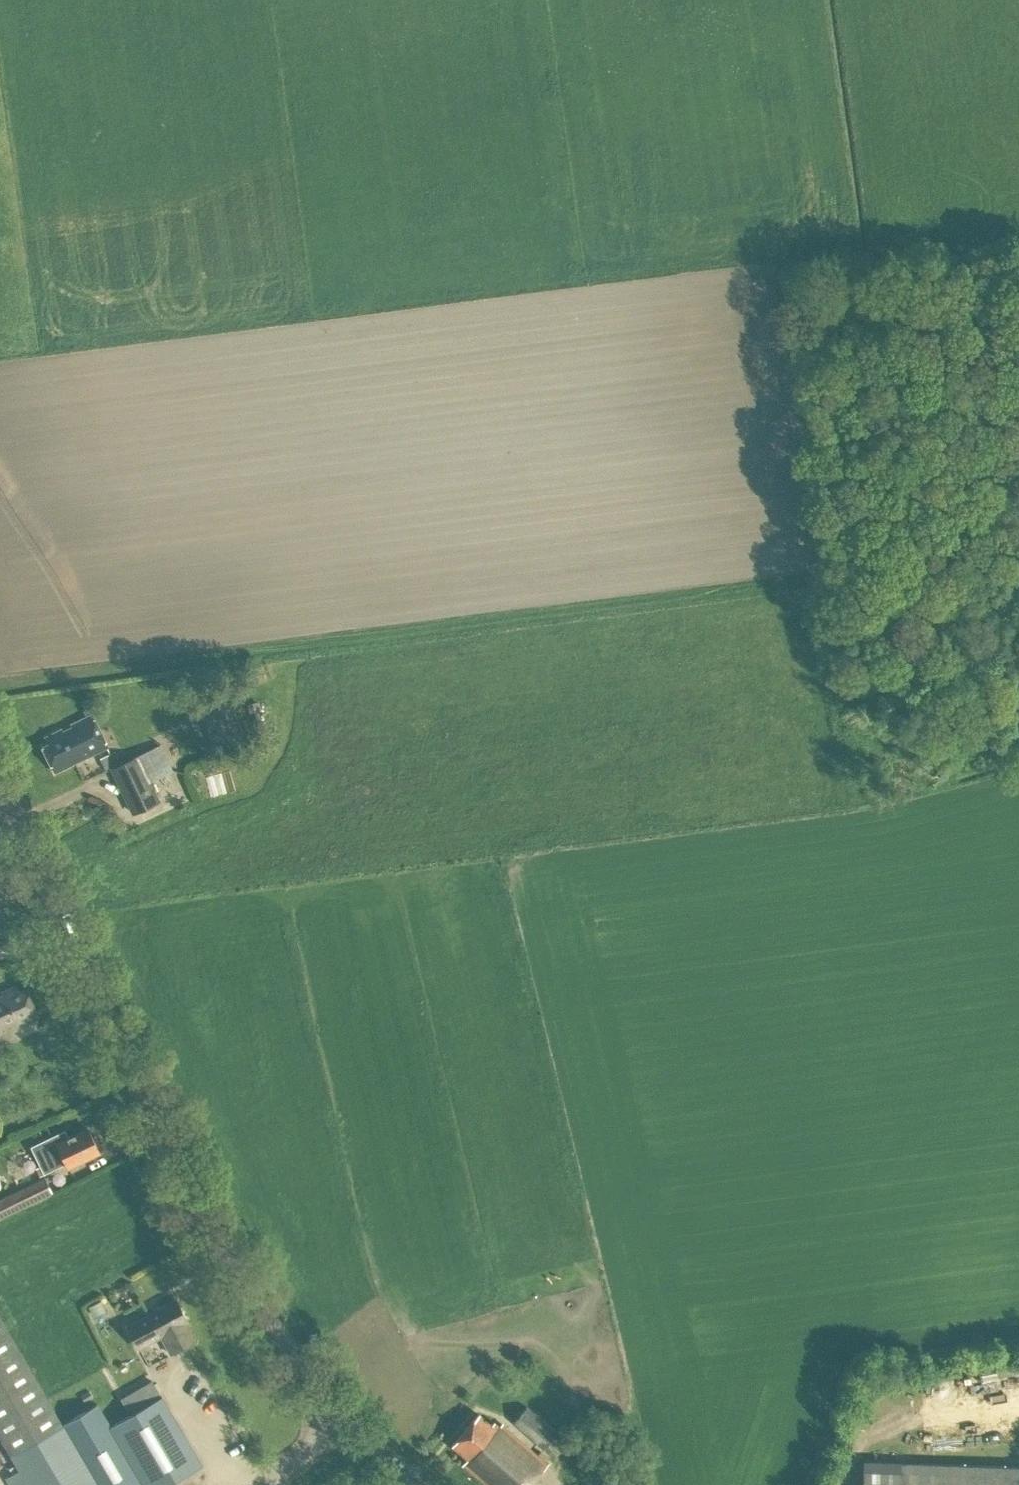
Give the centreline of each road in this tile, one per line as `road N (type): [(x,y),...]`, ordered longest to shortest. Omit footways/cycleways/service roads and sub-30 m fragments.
road 1 (unclassified): [(350,1421),(196,1204),(0,782)]

